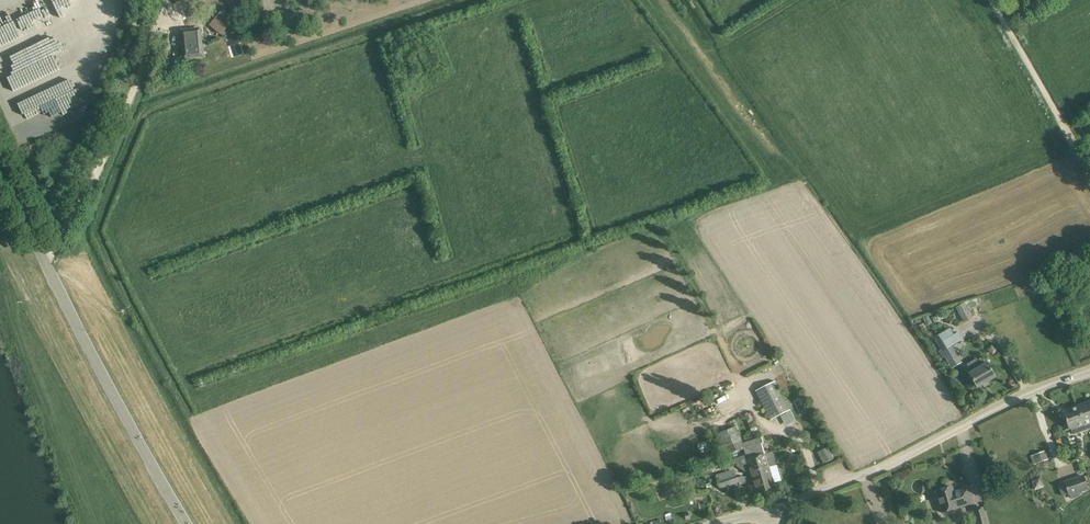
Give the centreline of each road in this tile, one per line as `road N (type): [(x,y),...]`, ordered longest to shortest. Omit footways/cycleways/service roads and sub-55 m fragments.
road 1 (unclassified): [(191,523),(0,155)]
road 2 (unclassified): [(1089,371),(1028,393),(890,465),(716,523)]
road 3 (track): [(1089,178),(988,0)]

